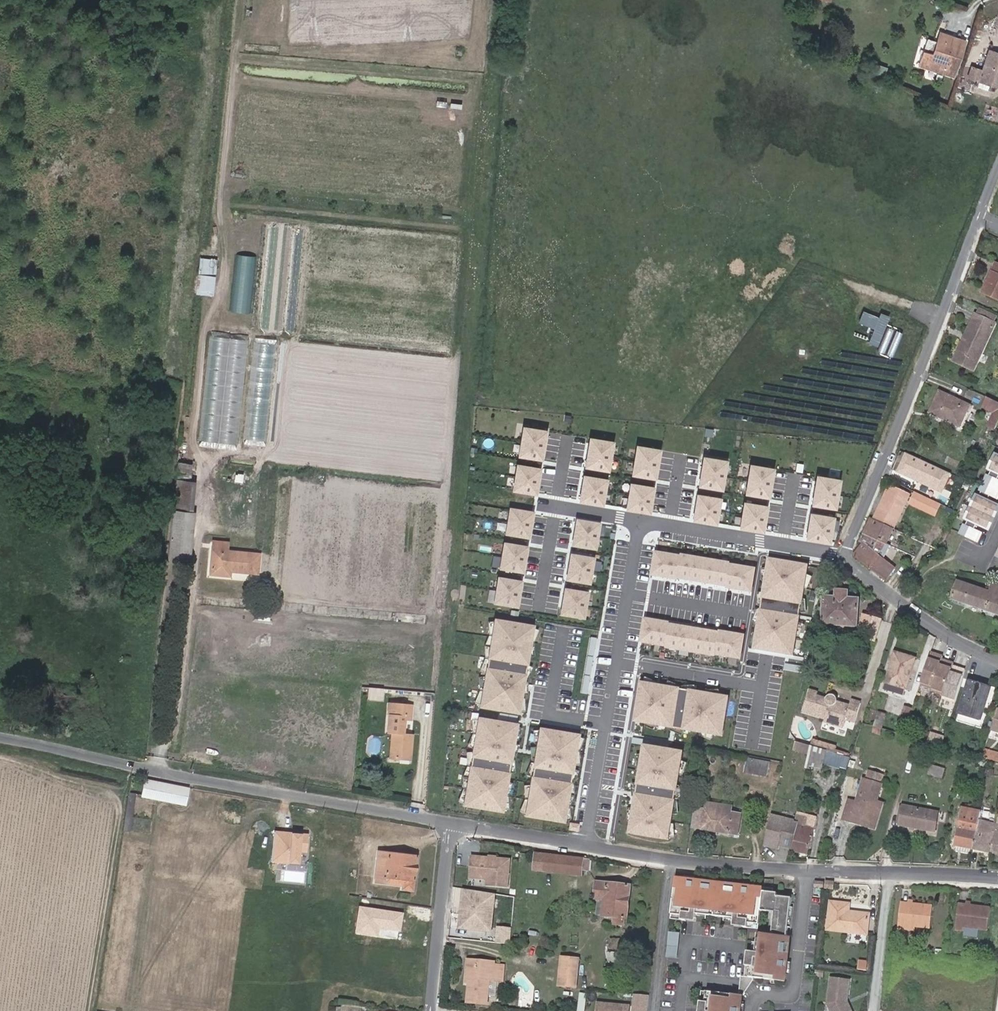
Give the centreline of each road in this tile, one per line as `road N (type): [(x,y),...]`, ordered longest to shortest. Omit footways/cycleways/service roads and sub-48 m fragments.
road 1 (residential): [(448,824),(0,739)]
road 2 (residential): [(997,182),(841,555)]
road 3 (residential): [(584,847),(641,521)]
road 4 (residential): [(808,870),(584,847)]
road 5 (residential): [(641,521),(841,555)]
road 6 (residential): [(997,877),(808,870)]
road 7 (residential): [(841,555),(997,660)]
road 8 (residential): [(431,1010),(448,824)]
road 9 (residential): [(808,870),(795,989),(785,997),(758,996),(752,1010)]
road 10 (residential): [(584,847),(448,824)]

